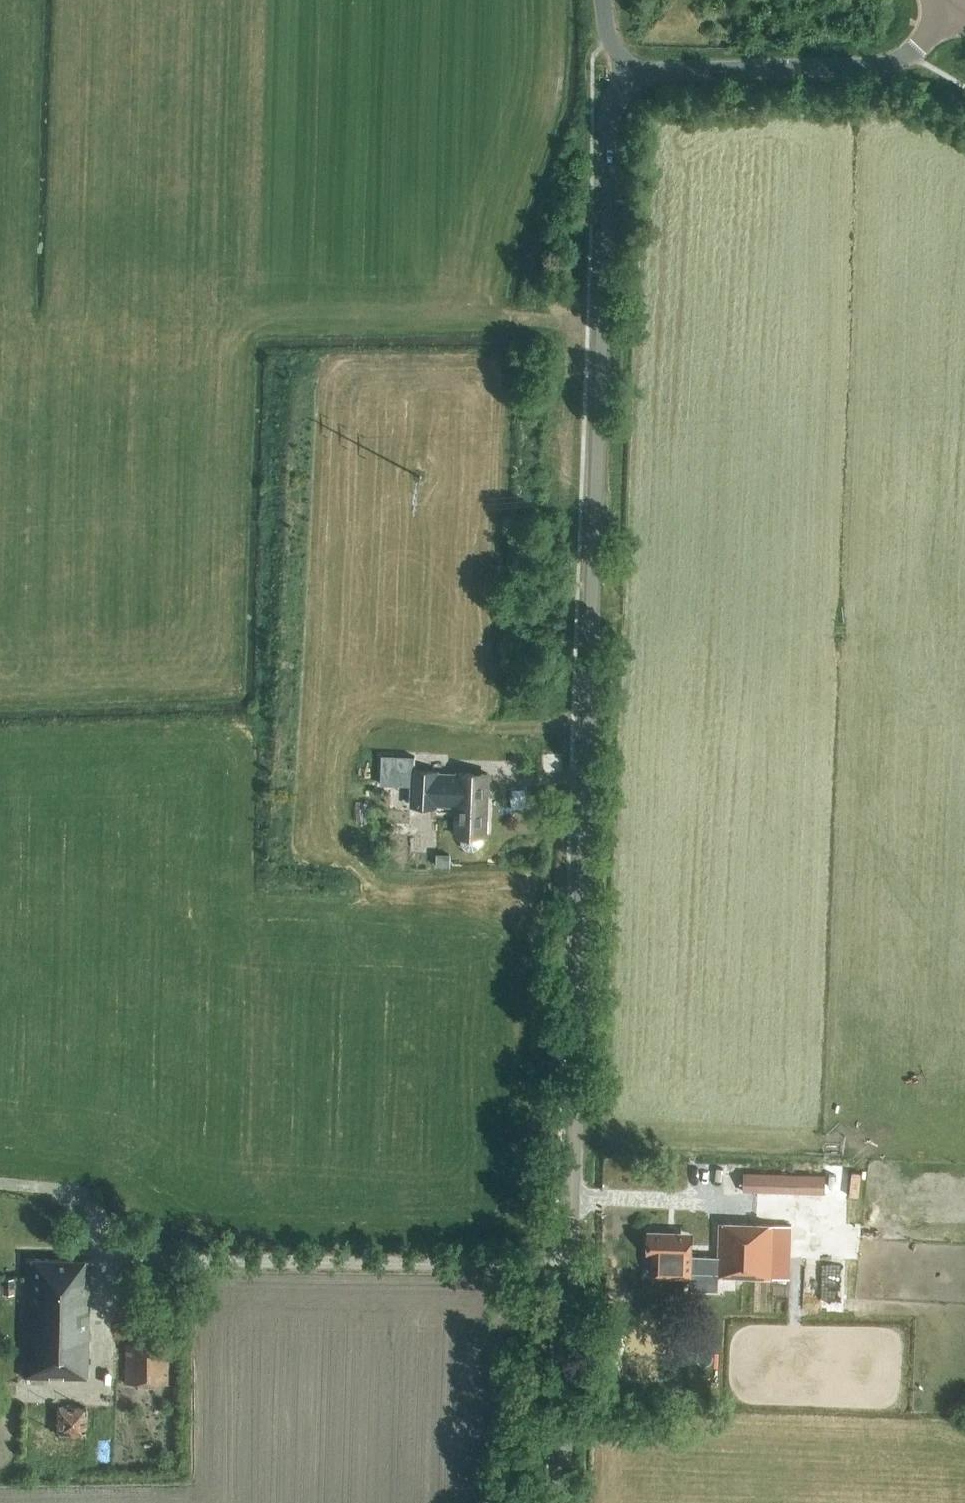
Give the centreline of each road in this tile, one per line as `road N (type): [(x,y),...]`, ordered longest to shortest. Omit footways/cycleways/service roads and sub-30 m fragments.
road 1 (tertiary): [(556,1502),(607,140),(622,72)]
road 2 (tertiary): [(622,72),(901,67),(951,5)]

